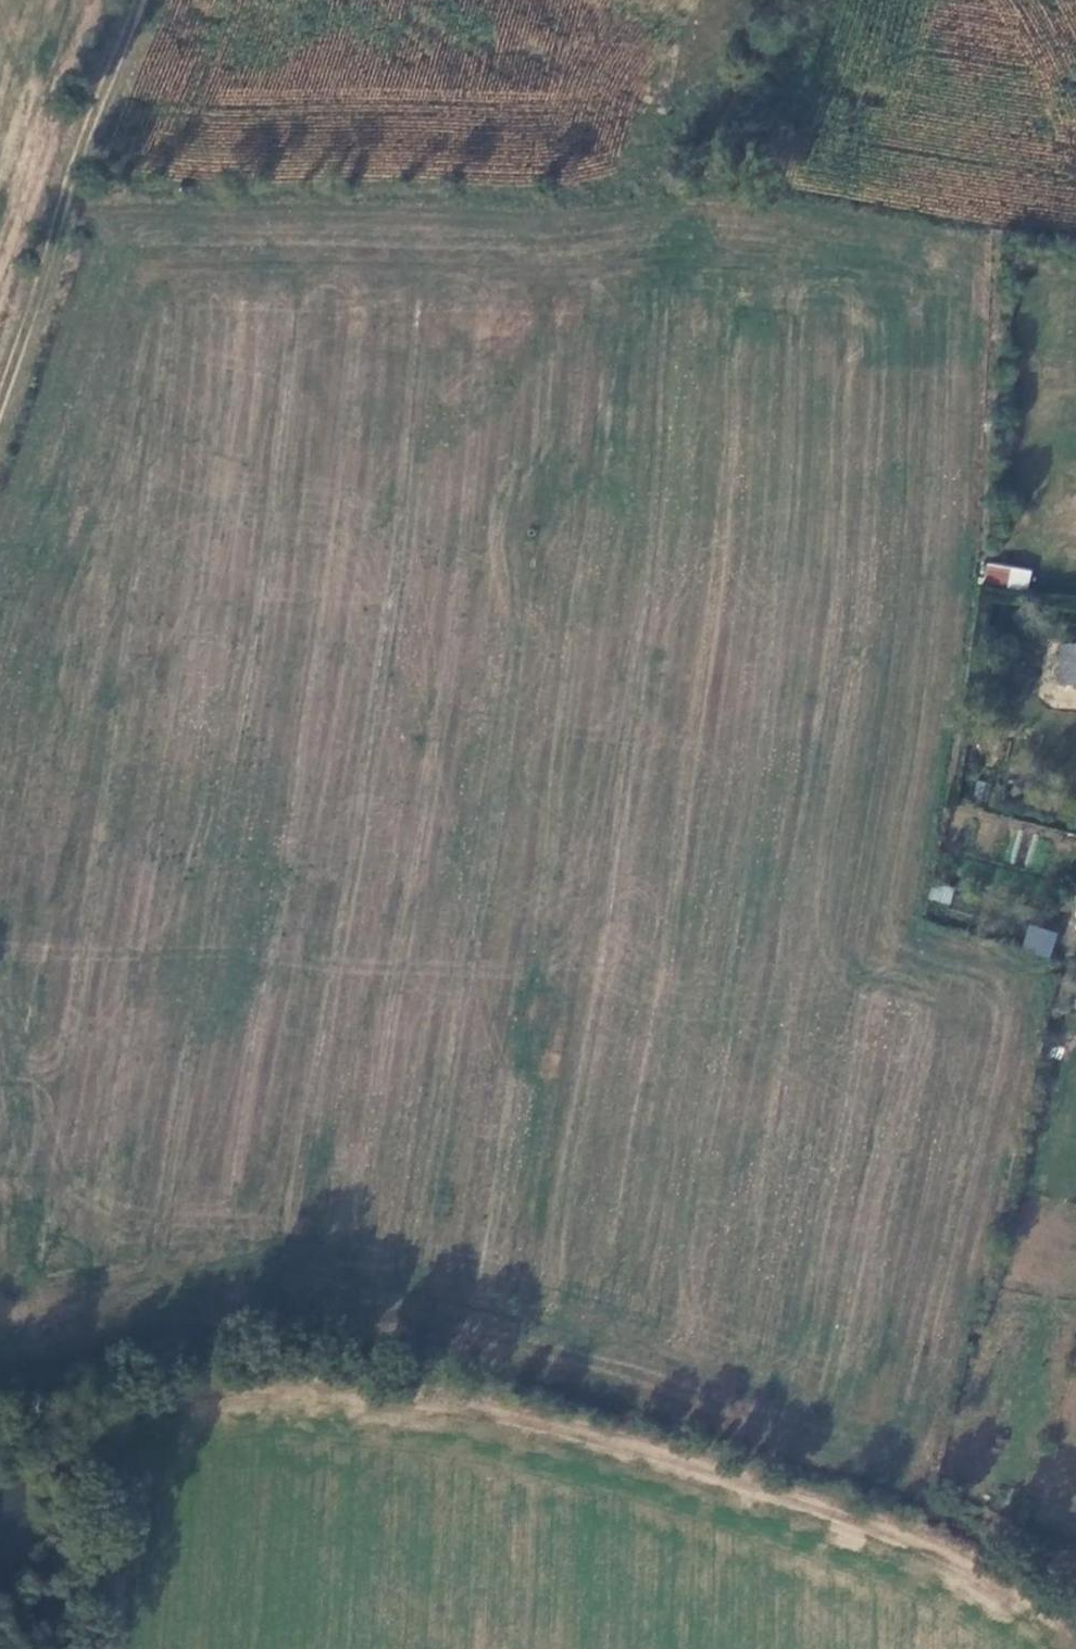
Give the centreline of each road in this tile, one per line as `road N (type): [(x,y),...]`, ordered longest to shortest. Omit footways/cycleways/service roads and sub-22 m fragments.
road 1 (track): [(142,0),(0,400)]

